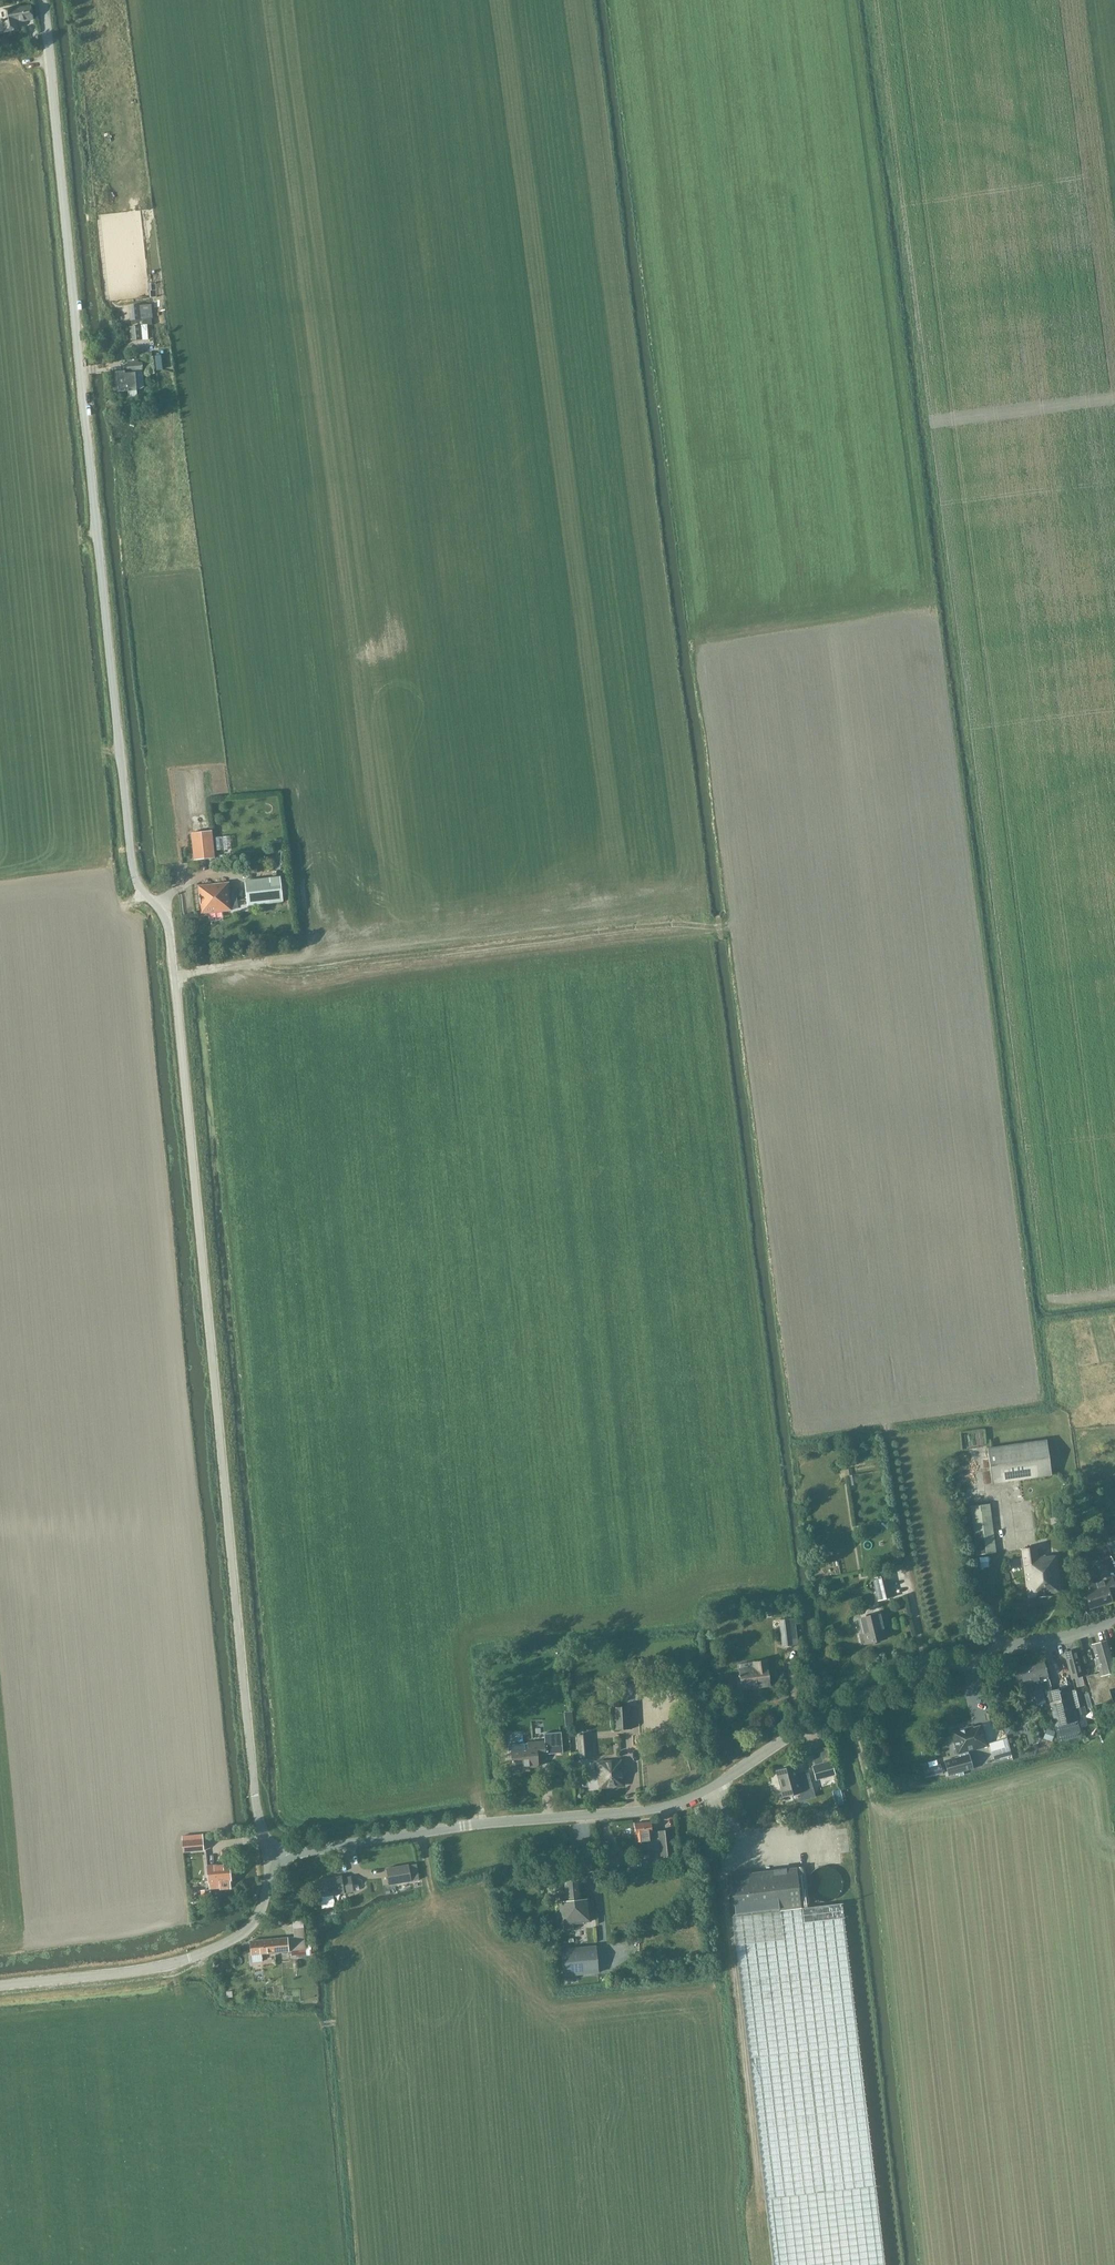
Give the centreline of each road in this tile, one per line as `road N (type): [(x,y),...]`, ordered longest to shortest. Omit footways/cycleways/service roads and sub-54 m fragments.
road 1 (unclassified): [(268,1856),(256,1816),(169,923),(140,895),(42,0)]
road 2 (unclassified): [(268,1856),(458,1826),(672,1806),(867,1694),(1114,1619)]
road 3 (unclassified): [(0,1989),(193,1959),(236,1940),(260,1919),(268,1856)]

